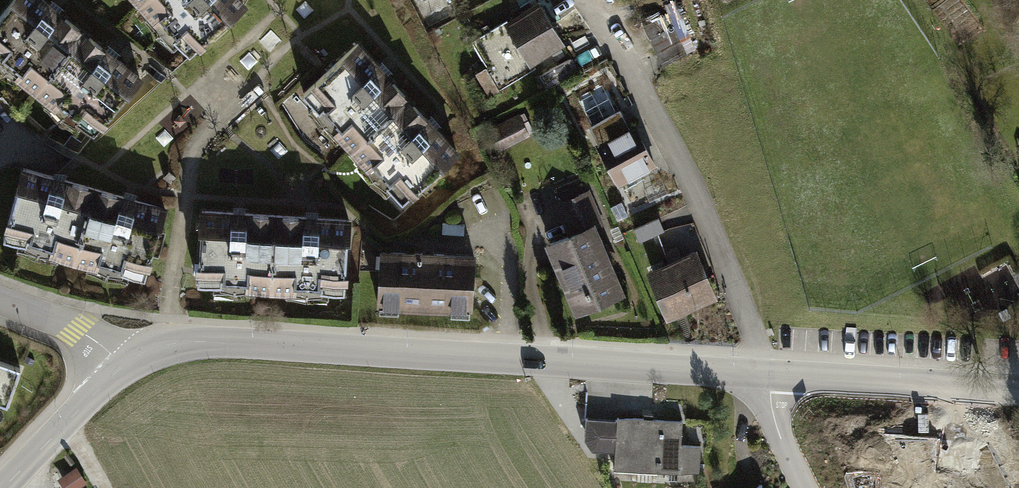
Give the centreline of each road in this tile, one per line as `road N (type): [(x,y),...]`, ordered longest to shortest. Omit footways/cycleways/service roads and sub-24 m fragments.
road 1 (tertiary): [(124,365),(168,342),(234,342),(765,374)]
road 2 (residential): [(617,37),(696,191),(765,374)]
road 3 (tertiary): [(765,374),(1018,389)]
road 4 (tertiary): [(124,365),(2,487)]
road 5 (residential): [(0,300),(77,328),(124,365)]
road 6 (residential): [(805,487),(773,421),(765,374)]

